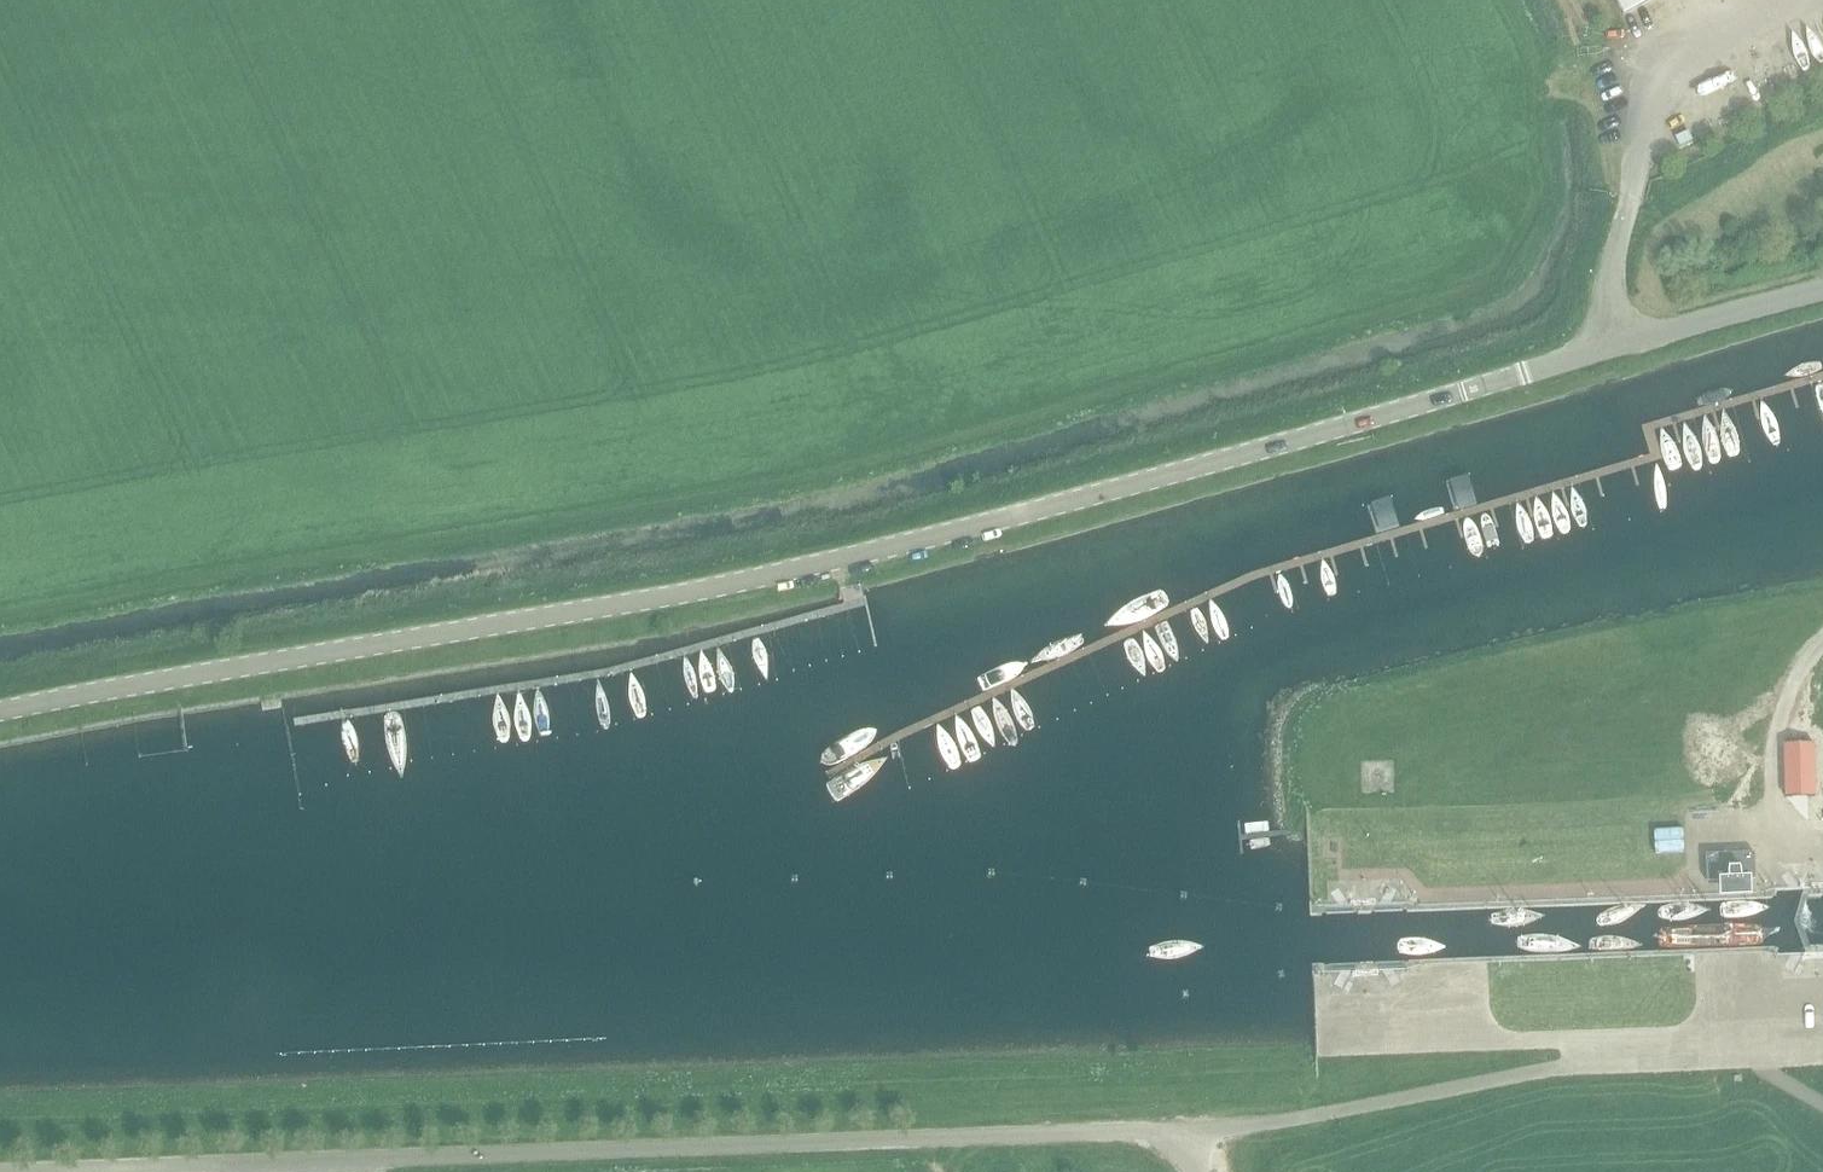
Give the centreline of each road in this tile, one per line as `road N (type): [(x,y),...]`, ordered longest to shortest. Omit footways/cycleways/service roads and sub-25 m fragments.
road 1 (unclassified): [(0,713),(783,575),(1700,325)]
road 2 (unclassified): [(0,1171),(1178,1130)]
road 3 (residential): [(1700,325),(1822,293)]

